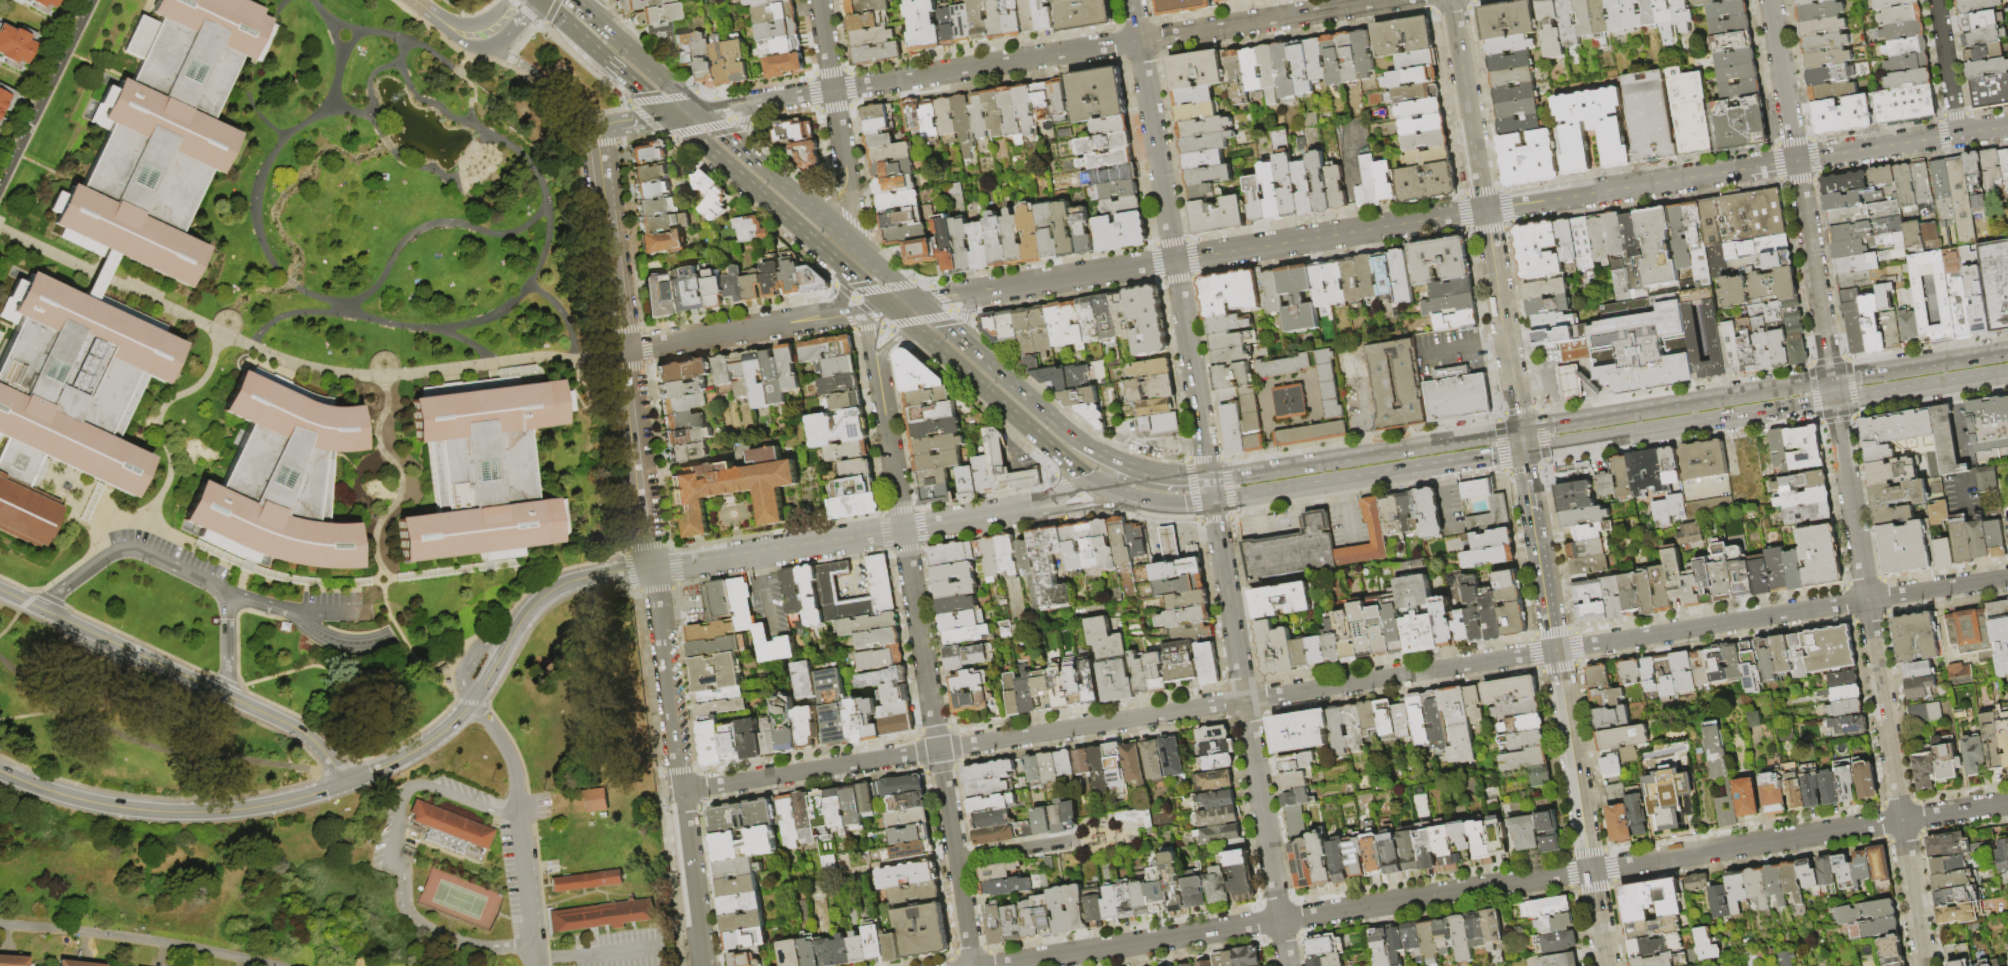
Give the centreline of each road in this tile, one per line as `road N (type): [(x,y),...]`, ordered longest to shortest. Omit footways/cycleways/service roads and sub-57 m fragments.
road 1 (residential): [(2007,577),(938,749)]
road 2 (residential): [(2007,803),(998,965)]
road 3 (residential): [(1391,0),(699,111)]
road 4 (residential): [(1925,965),(1835,402)]
road 5 (residential): [(2007,127),(1485,211)]
road 6 (residential): [(1287,965),(1213,502)]
road 7 (secondary): [(1532,505),(1606,965)]
road 8 (residential): [(0,590),(299,731),(343,784)]
road 9 (tertiary): [(1037,509),(652,568)]
road 10 (residential): [(1831,380),(1771,0)]
road 11 (residential): [(938,749),(878,371)]
road 12 (tertiary): [(343,784),(281,803),(177,813),(68,797),(0,772)]
road 13 (trunk): [(1831,380),(1520,430)]
road 14 (trunk): [(1524,452),(1835,402)]
road 15 (trunk): [(1213,502),(1524,452)]
road 16 (trunk): [(1520,430),(1209,476)]
road 17 (residential): [(1485,211),(1175,261)]
road 18 (trunk): [(669,115),(889,307)]
road 19 (trunk): [(1149,473),(1083,444),(918,303)]
road 20 (residential): [(0,924),(273,965)]
road 21 (residential): [(535,965),(513,768),(472,702)]
road 22 (residential): [(889,307),(623,350)]
road 23 (residential): [(1175,261),(1133,0)]
road 24 (residential): [(938,749),(681,791)]
road 25 (residential): [(1175,261),(918,303)]
road 26 (trunk): [(906,322),(1092,480)]
road 27 (residential): [(681,791),(652,568)]
road 28 (residential): [(623,350),(652,568)]
road 29 (residential): [(972,965),(938,749)]
road 30 (residential): [(1209,476),(1175,261)]
road 31 (residential): [(0,189),(93,0)]
road 32 (tertiary): [(1485,211),(1514,389)]
road 33 (trunk): [(2007,351),(1831,380)]
road 34 (trunk): [(1835,402),(2007,374)]
road 35 (trunk): [(539,0),(669,115)]
road 36 (tertiary): [(1454,19),(1481,187)]
road 37 (residential): [(819,0),(845,167)]
road 38 (tertiary): [(652,568),(564,584),(533,605),(511,637)]
road 39 (tertiary): [(472,702),(419,748),(343,784)]
road 40 (trunk): [(699,111),(588,15)]
road 41 (residential): [(623,350),(605,206)]
road 42 (residential): [(1958,135),(1937,0)]
road 43 (residential): [(681,791),(697,922)]
road 44 (residential): [(1077,840),(956,860)]

